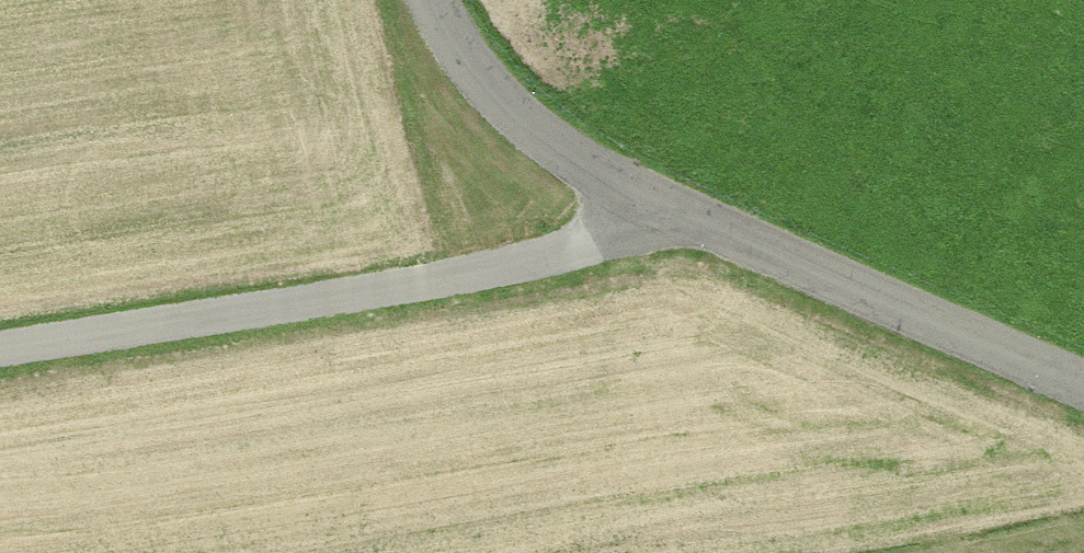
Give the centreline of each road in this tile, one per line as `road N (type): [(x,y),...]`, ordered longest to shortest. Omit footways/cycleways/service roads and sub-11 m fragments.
road 1 (unclassified): [(1083,375),(695,218),(551,139),(485,72),(438,0)]
road 2 (track): [(695,218),(306,302),(0,349)]

